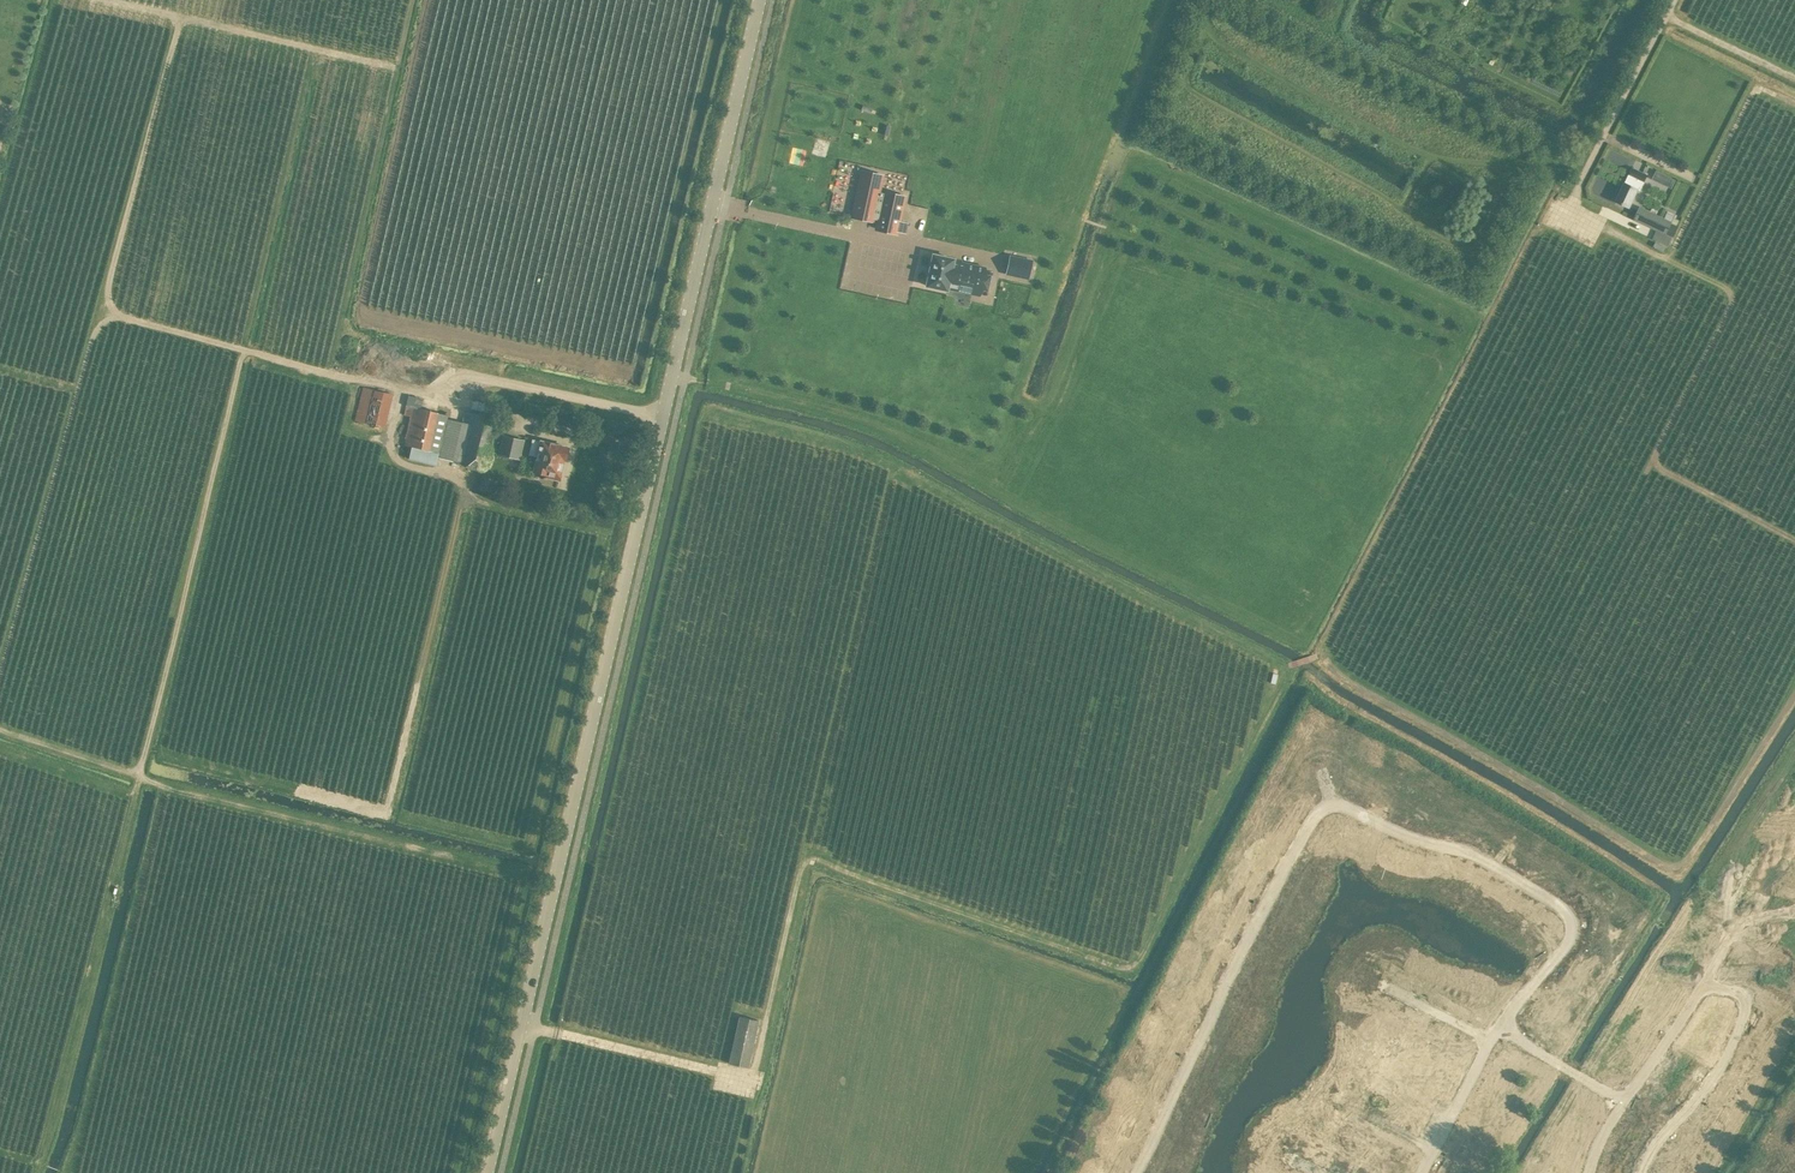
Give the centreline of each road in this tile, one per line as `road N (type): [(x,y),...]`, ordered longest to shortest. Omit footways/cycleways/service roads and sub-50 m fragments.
road 1 (secondary): [(487,1172),(758,0)]
road 2 (residential): [(1500,1028),(1573,931),(1565,911),(1463,851),(1421,843),(1335,803),(1317,815),(1298,845),(1131,1172)]
road 3 (track): [(0,728),(138,775),(244,348)]
road 4 (track): [(366,380),(103,312),(181,21)]
road 5 (track): [(138,775),(517,874)]
road 6 (residential): [(1625,1100),(1698,993),(1715,987),(1738,994),(1745,1011),(1722,1066),(1669,1124),(1640,1172)]
road 7 (track): [(103,312),(0,677)]
road 8 (unclassified): [(1590,145),(1668,0)]
road 9 (residential): [(1500,1028),(1625,1100)]
road 10 (residential): [(1493,1043),(1385,987)]
road 11 (residential): [(1437,1150),(1493,1043)]

